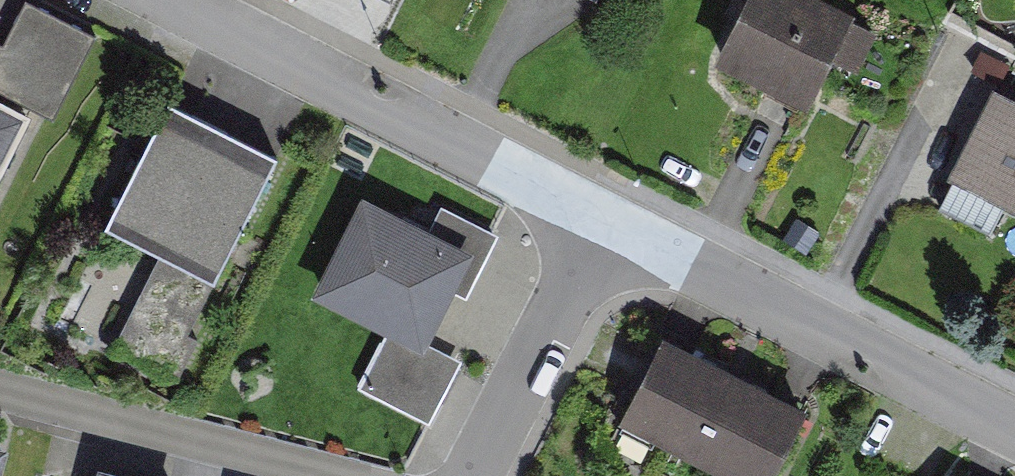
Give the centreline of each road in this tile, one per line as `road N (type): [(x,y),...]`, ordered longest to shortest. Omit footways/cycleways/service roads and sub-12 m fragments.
road 1 (residential): [(168,0),(369,112),(456,138),(606,229)]
road 2 (residential): [(606,229),(875,348),(1014,425)]
road 3 (residential): [(331,475),(0,388)]
road 4 (residential): [(606,229),(480,475)]

